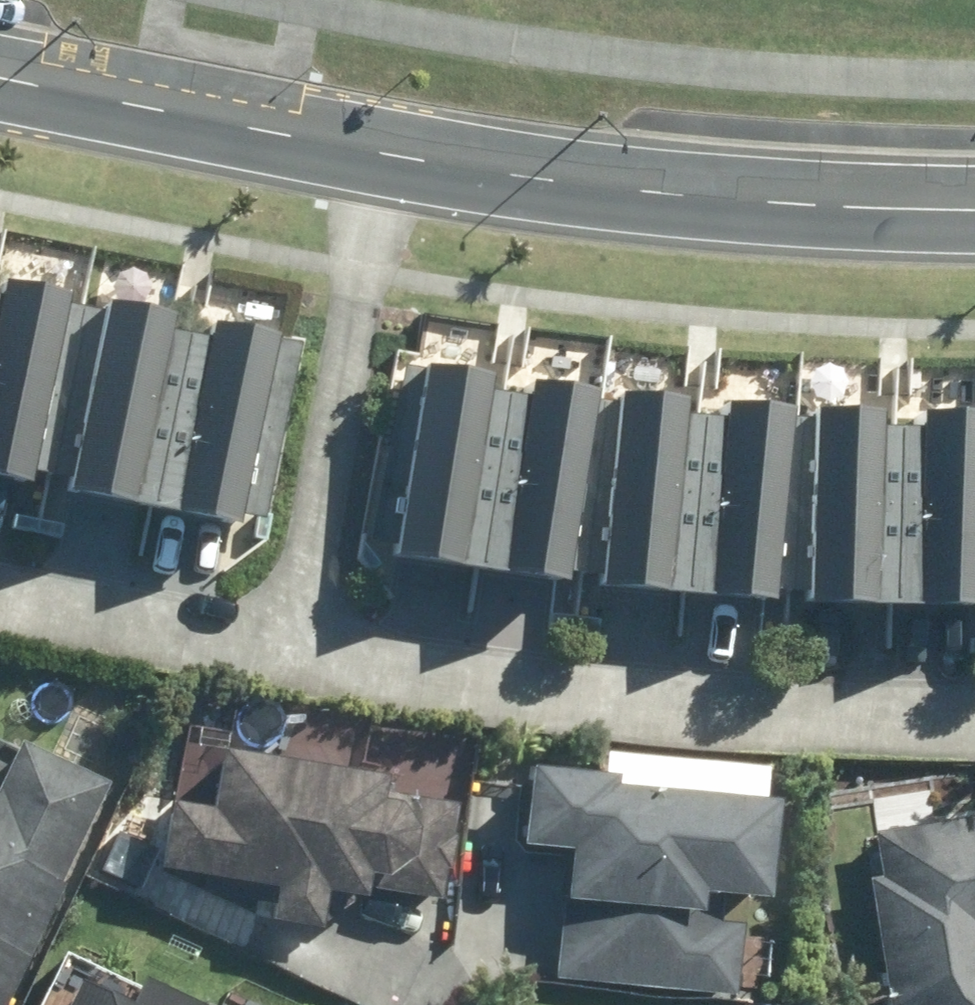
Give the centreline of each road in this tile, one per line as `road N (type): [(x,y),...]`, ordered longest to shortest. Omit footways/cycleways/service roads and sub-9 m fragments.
road 1 (residential): [(285,644),(593,701),(974,712)]
road 2 (secondary): [(974,213),(797,210),(534,183),(379,153)]
road 3 (residential): [(285,644),(379,153)]
road 4 (secondary): [(379,153),(0,79)]
road 5 (residential): [(0,592),(285,644)]

